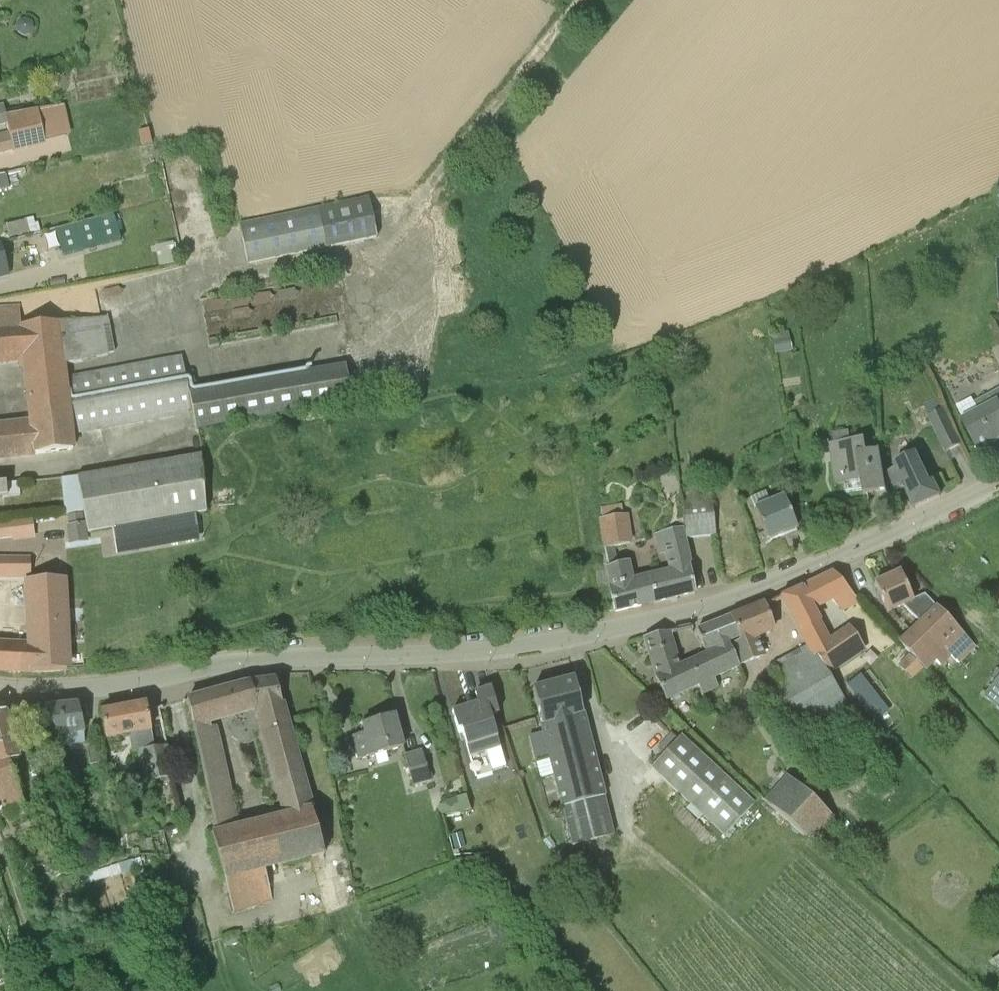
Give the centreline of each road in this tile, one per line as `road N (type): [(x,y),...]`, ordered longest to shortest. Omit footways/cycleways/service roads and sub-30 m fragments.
road 1 (residential): [(0,688),(91,689),(238,661),(565,639),(730,599),(998,480)]

